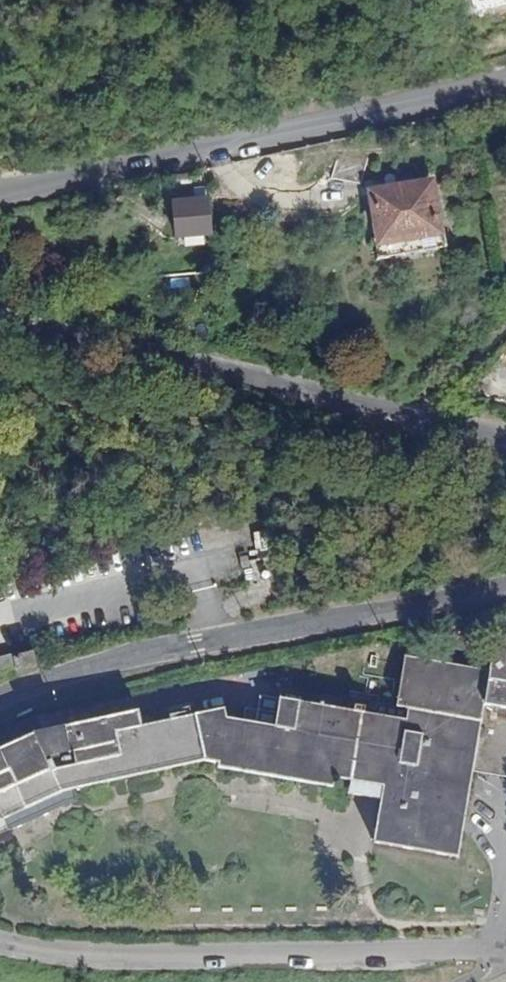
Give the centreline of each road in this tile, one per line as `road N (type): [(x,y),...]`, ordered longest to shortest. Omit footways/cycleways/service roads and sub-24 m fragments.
road 1 (tertiary): [(505,594),(111,663),(0,702)]
road 2 (tertiary): [(505,79),(0,192)]
road 3 (tertiary): [(0,331),(505,441)]
road 4 (residential): [(0,940),(76,956),(505,952)]

